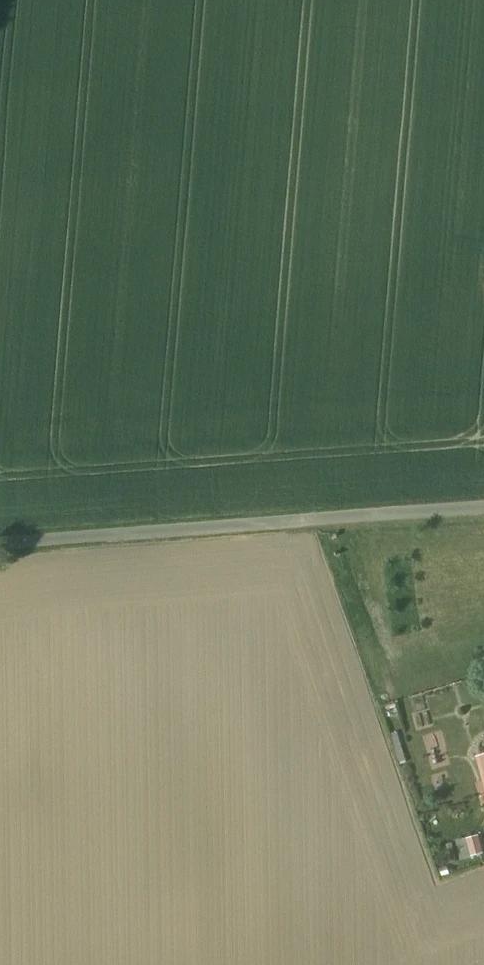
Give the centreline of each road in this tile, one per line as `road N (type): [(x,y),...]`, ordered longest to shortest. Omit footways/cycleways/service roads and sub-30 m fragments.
road 1 (residential): [(0,552),(483,509)]

